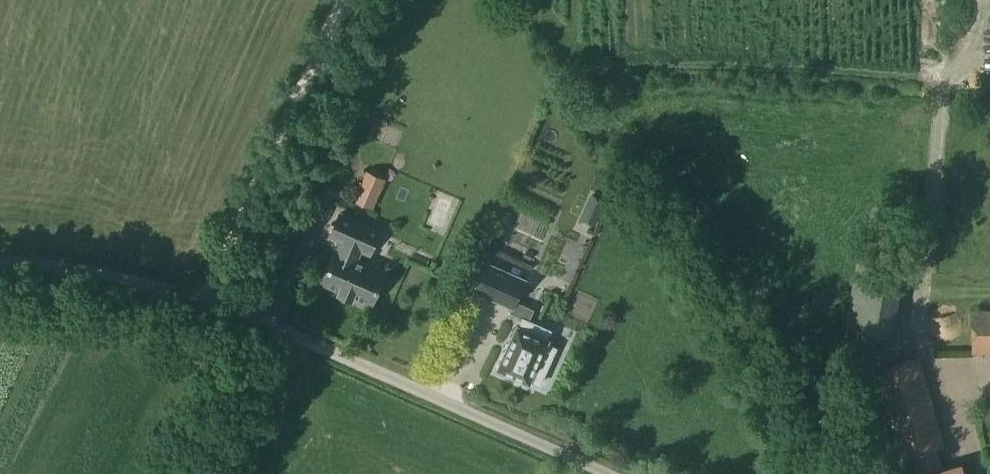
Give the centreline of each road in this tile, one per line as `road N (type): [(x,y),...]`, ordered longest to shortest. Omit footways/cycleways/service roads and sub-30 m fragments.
road 1 (unclassified): [(602,473),(220,304),(81,269),(0,262)]
road 2 (track): [(220,304),(223,257),(342,0)]

